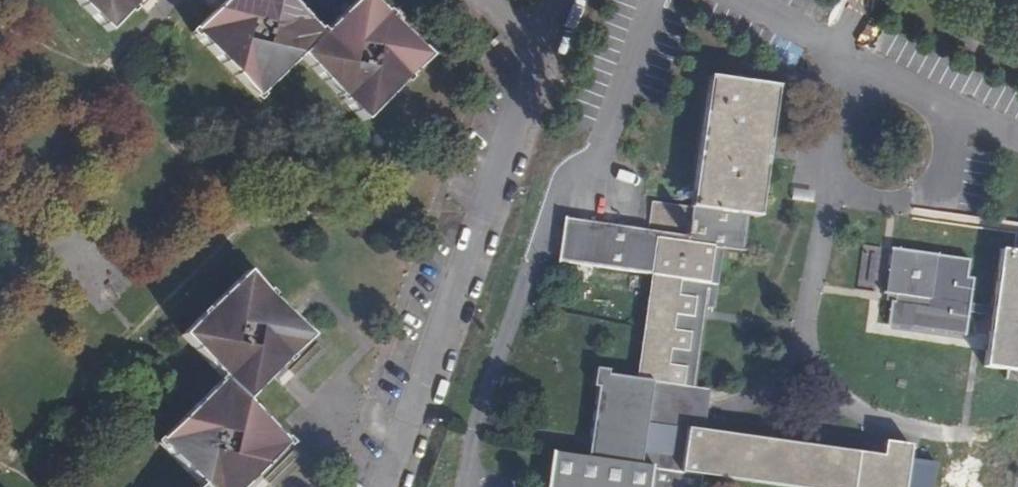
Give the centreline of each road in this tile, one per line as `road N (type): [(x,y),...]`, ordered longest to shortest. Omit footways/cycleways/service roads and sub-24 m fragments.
road 1 (residential): [(524,46),(380,486)]

